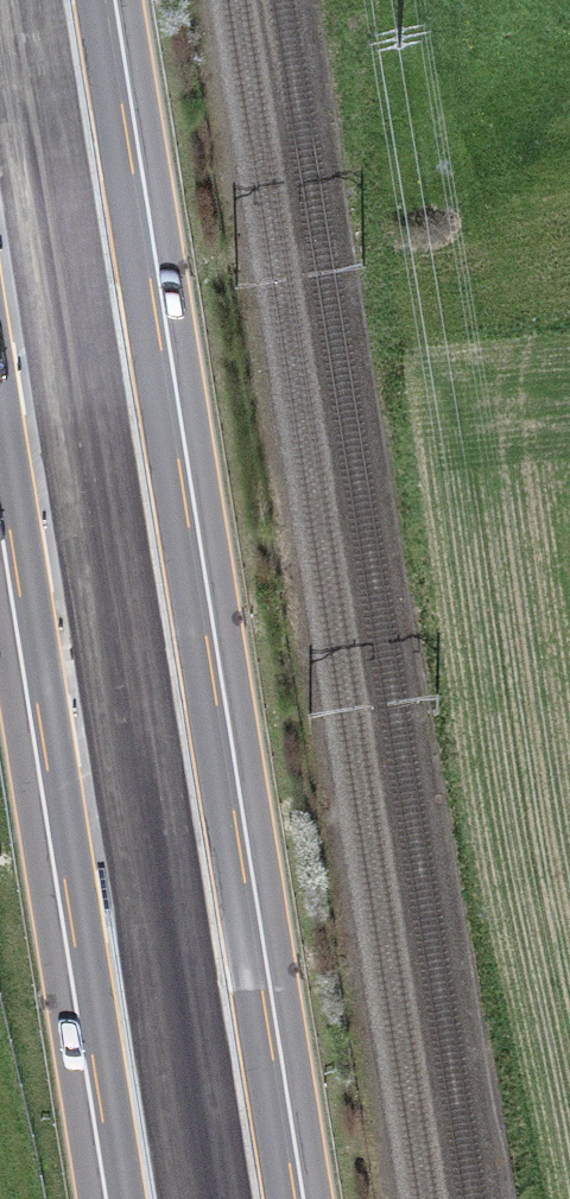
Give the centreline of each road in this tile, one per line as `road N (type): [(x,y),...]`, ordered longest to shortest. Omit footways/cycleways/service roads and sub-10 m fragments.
road 1 (motorway): [(261,1198),(73,0)]
road 2 (motorway): [(0,247),(150,1198)]

